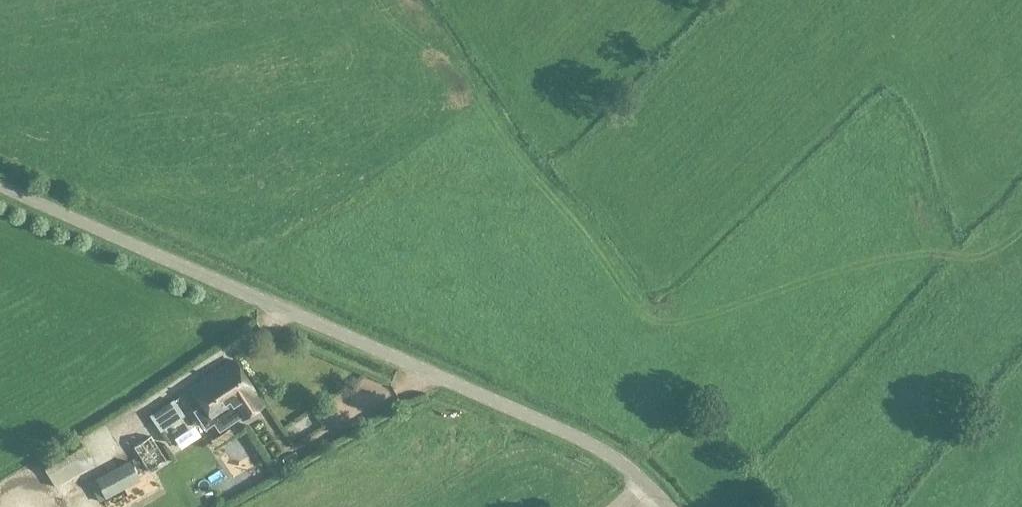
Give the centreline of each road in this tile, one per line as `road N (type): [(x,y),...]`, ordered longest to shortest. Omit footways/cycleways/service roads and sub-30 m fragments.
road 1 (unclassified): [(669,506),(627,467),(582,440),(0,181)]

